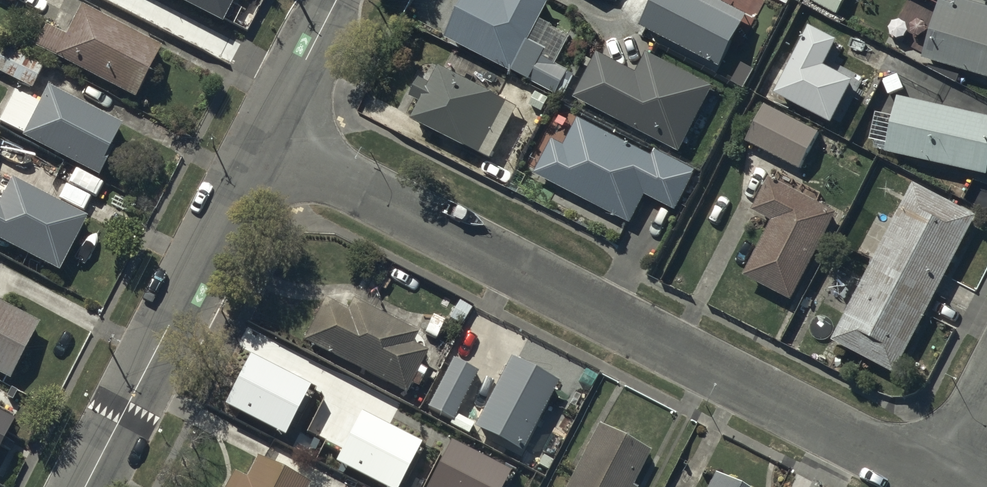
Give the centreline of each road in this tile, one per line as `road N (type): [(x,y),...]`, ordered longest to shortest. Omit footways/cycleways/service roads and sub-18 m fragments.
road 1 (residential): [(261,144),(942,486)]
road 2 (residential): [(86,486),(261,144)]
road 3 (residential): [(261,144),(336,0)]

